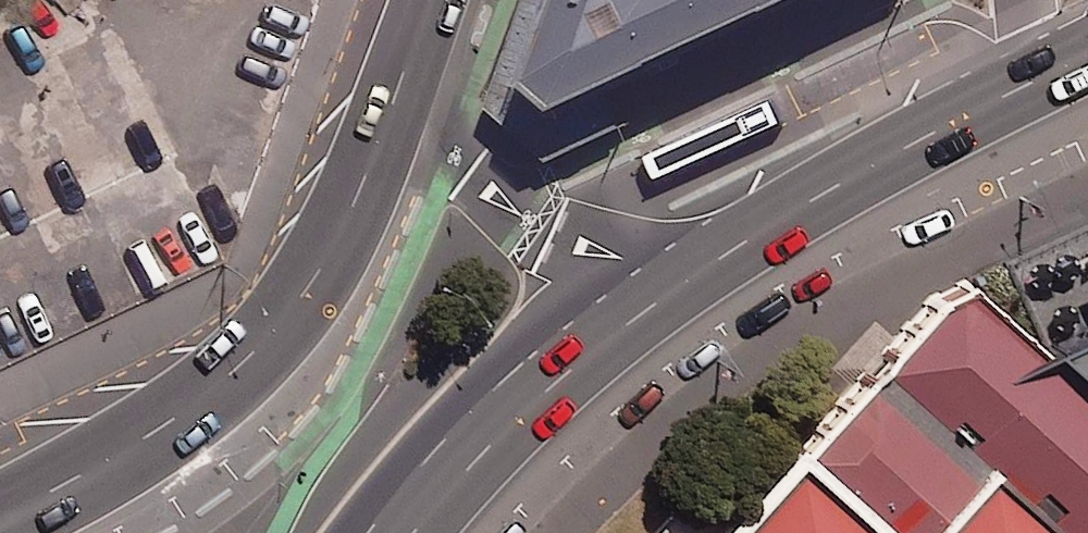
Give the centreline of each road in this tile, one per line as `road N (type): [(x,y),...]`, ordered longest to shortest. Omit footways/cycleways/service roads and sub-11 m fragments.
road 1 (trunk): [(0,524),(225,385),(276,331),(329,260),(405,78)]
road 2 (trunk): [(1038,74),(685,270)]
road 3 (trunk): [(685,270),(528,389),(392,532)]
road 4 (trunk): [(685,270),(549,234),(518,215),(468,173),(405,78)]

